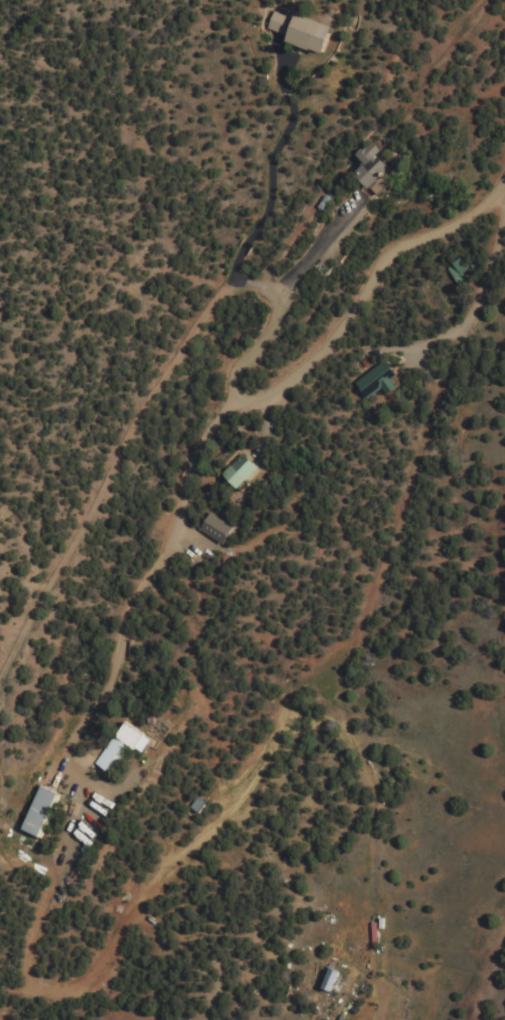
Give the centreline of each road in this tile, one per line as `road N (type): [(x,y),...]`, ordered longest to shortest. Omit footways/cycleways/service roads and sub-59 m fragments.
road 1 (residential): [(501,177),(503,212),(479,308),(362,637),(284,695),(254,775),(127,912),(103,964),(83,985),(52,993),(35,986),(31,935),(91,808),(57,778),(54,764),(112,677),(119,621),(170,539),(185,461),(224,405)]
road 2 (residential): [(224,405),(281,307),(269,286),(237,286),(202,312),(118,445),(0,672)]
road 3 (residential): [(504,169),(484,204),(386,255),(348,320),(273,397),(224,405)]

